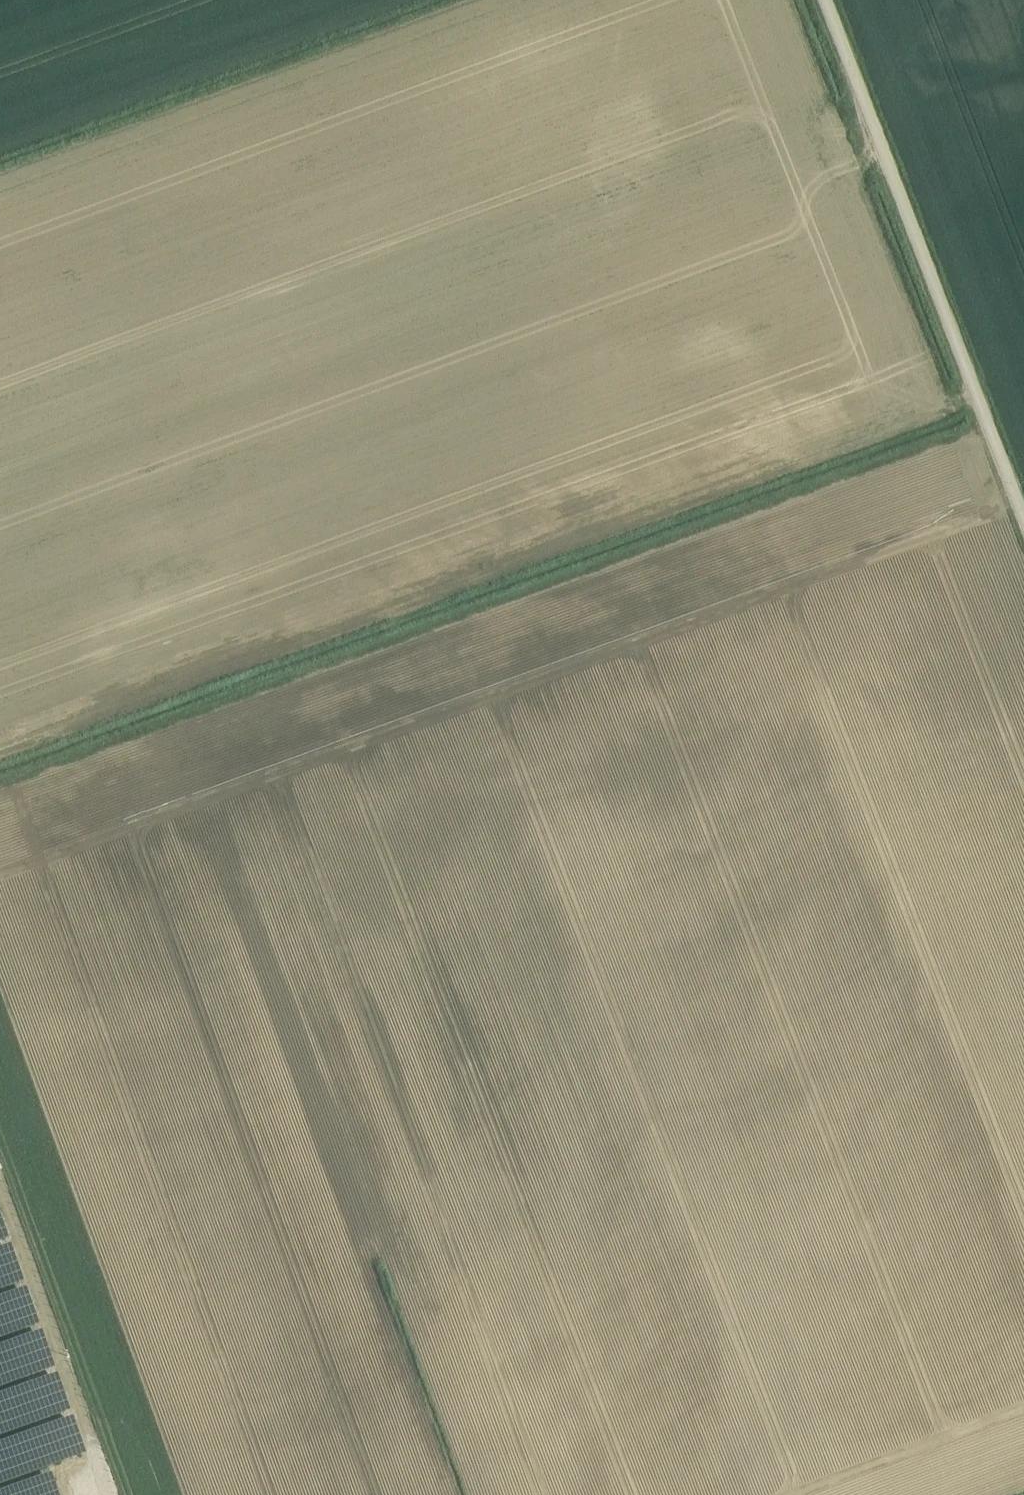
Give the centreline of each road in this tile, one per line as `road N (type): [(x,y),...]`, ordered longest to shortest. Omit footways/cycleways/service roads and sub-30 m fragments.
road 1 (unclassified): [(1023,514),(827,0)]

